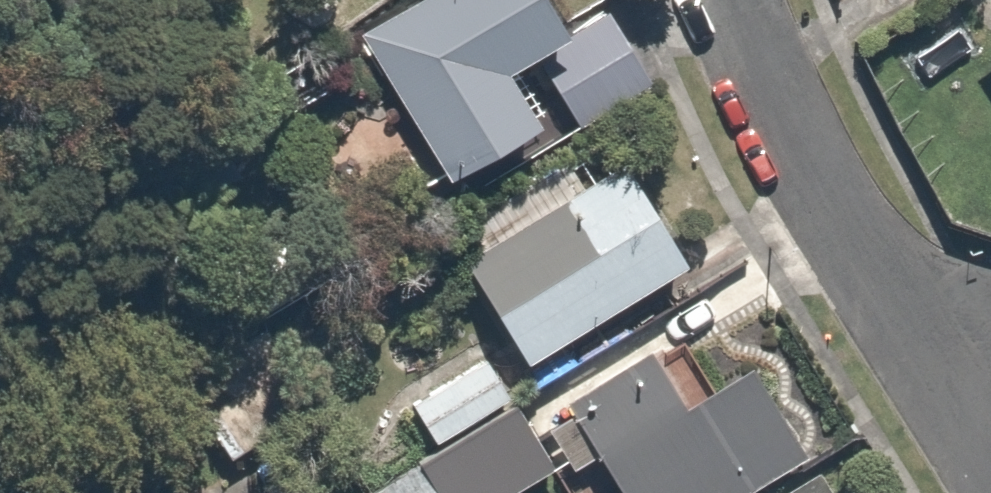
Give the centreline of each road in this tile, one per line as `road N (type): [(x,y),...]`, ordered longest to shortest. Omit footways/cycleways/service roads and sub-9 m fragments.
road 1 (residential): [(729,0),(819,187),(929,369)]

